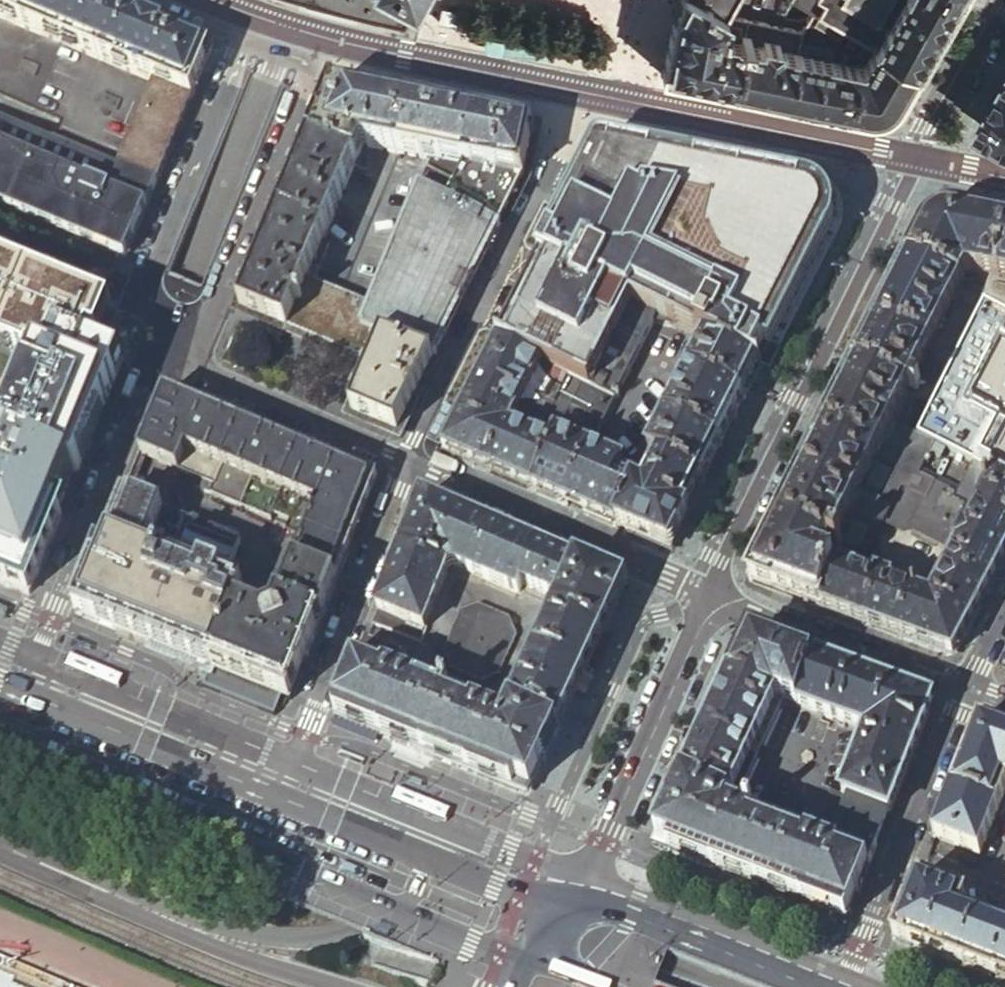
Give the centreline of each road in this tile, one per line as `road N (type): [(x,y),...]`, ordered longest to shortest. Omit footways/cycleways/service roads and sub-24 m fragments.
road 1 (primary): [(0,743),(471,944),(533,961)]
road 2 (primary): [(465,889),(404,877),(339,885),(292,879),(0,760)]
road 3 (primary): [(0,842),(232,927),(276,934),(303,934),(428,891),(465,889)]
road 4 (tertiary): [(913,182),(708,594)]
road 5 (residential): [(249,39),(318,62),(193,372)]
road 6 (primary): [(0,844),(143,914),(345,986)]
road 7 (residential): [(23,693),(151,355)]
road 8 (residential): [(413,467),(278,796)]
road 9 (residential): [(151,355),(142,291),(249,39)]
road 10 (residential): [(845,986),(967,686)]
road 11 (residential): [(413,467),(708,594)]
road 12 (tertiary): [(708,594),(575,886)]
road 13 (primary): [(575,886),(525,874),(496,884),(278,796)]
road 14 (primary): [(278,796),(23,693)]
road 15 (residential): [(708,594),(967,686)]
road 16 (primary): [(831,986),(575,886)]
road 17 (primary): [(465,889),(718,986)]
road 18 (residential): [(193,372),(413,467)]
road 19 (tertiary): [(1004,8),(913,182)]

